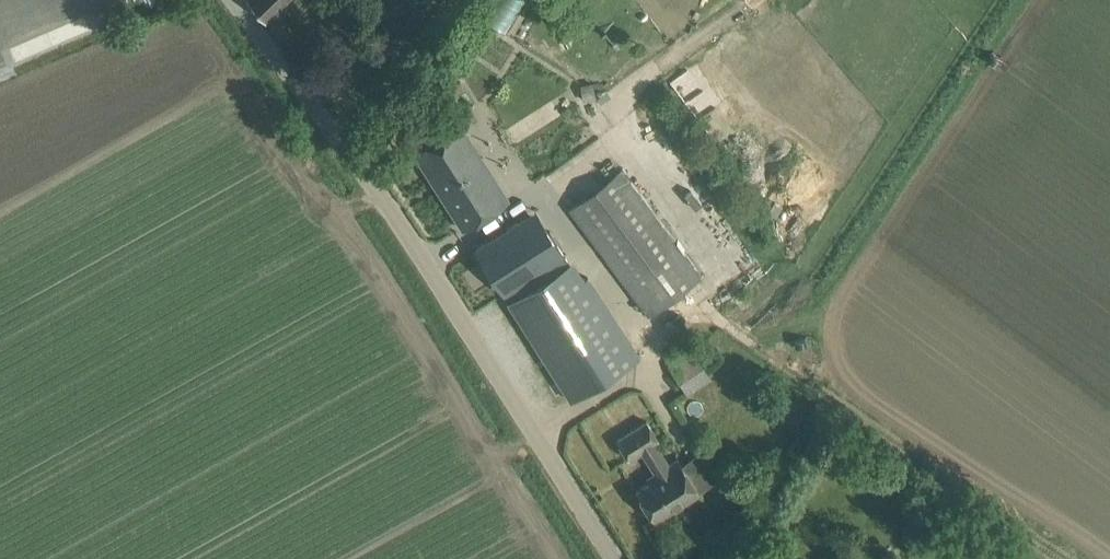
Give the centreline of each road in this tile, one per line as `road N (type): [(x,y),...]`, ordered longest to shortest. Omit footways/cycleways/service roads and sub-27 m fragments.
road 1 (unclassified): [(611,558),(413,243),(232,0)]

